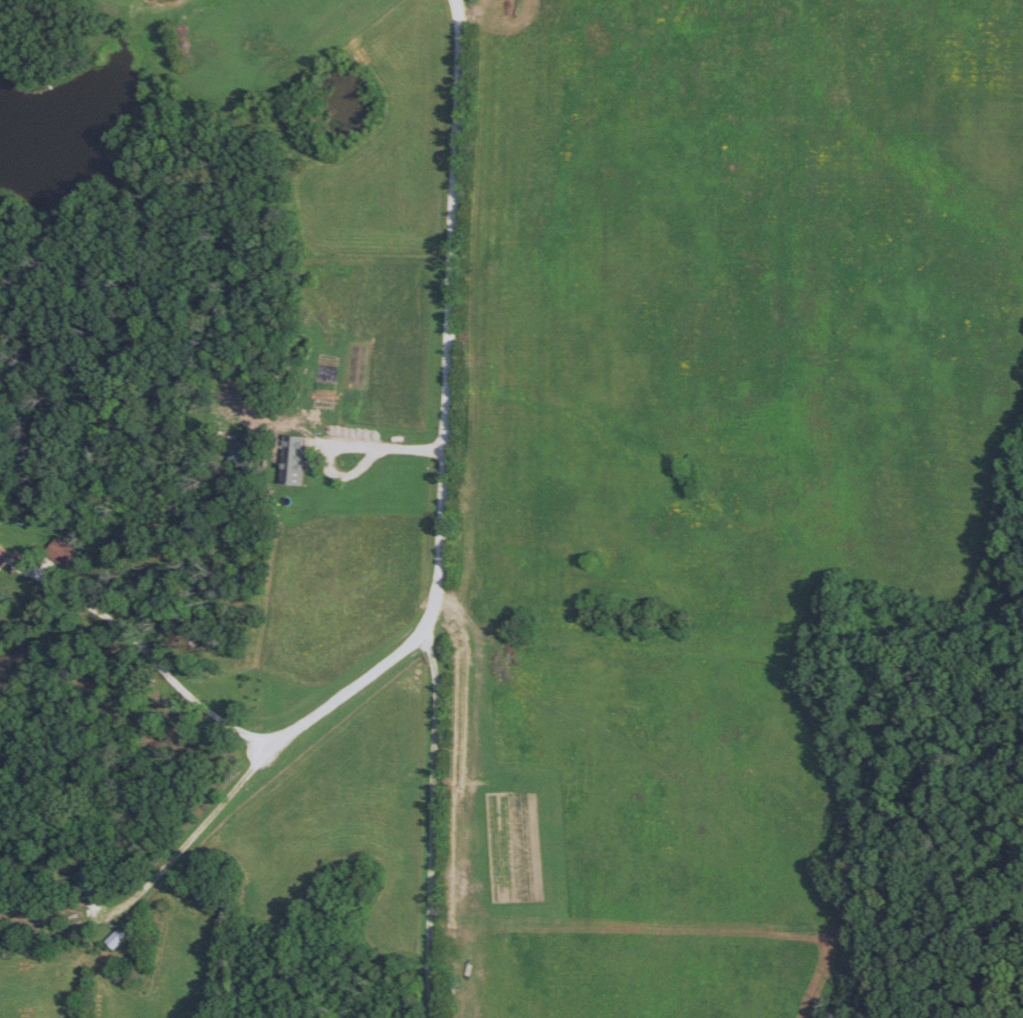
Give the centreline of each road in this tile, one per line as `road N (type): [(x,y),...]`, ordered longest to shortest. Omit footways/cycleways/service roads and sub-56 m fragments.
road 1 (residential): [(432,1017),(444,693),(428,625),(444,581),(465,0)]
road 2 (residential): [(428,625),(264,764),(122,909)]
road 3 (residential): [(277,753),(17,559)]

